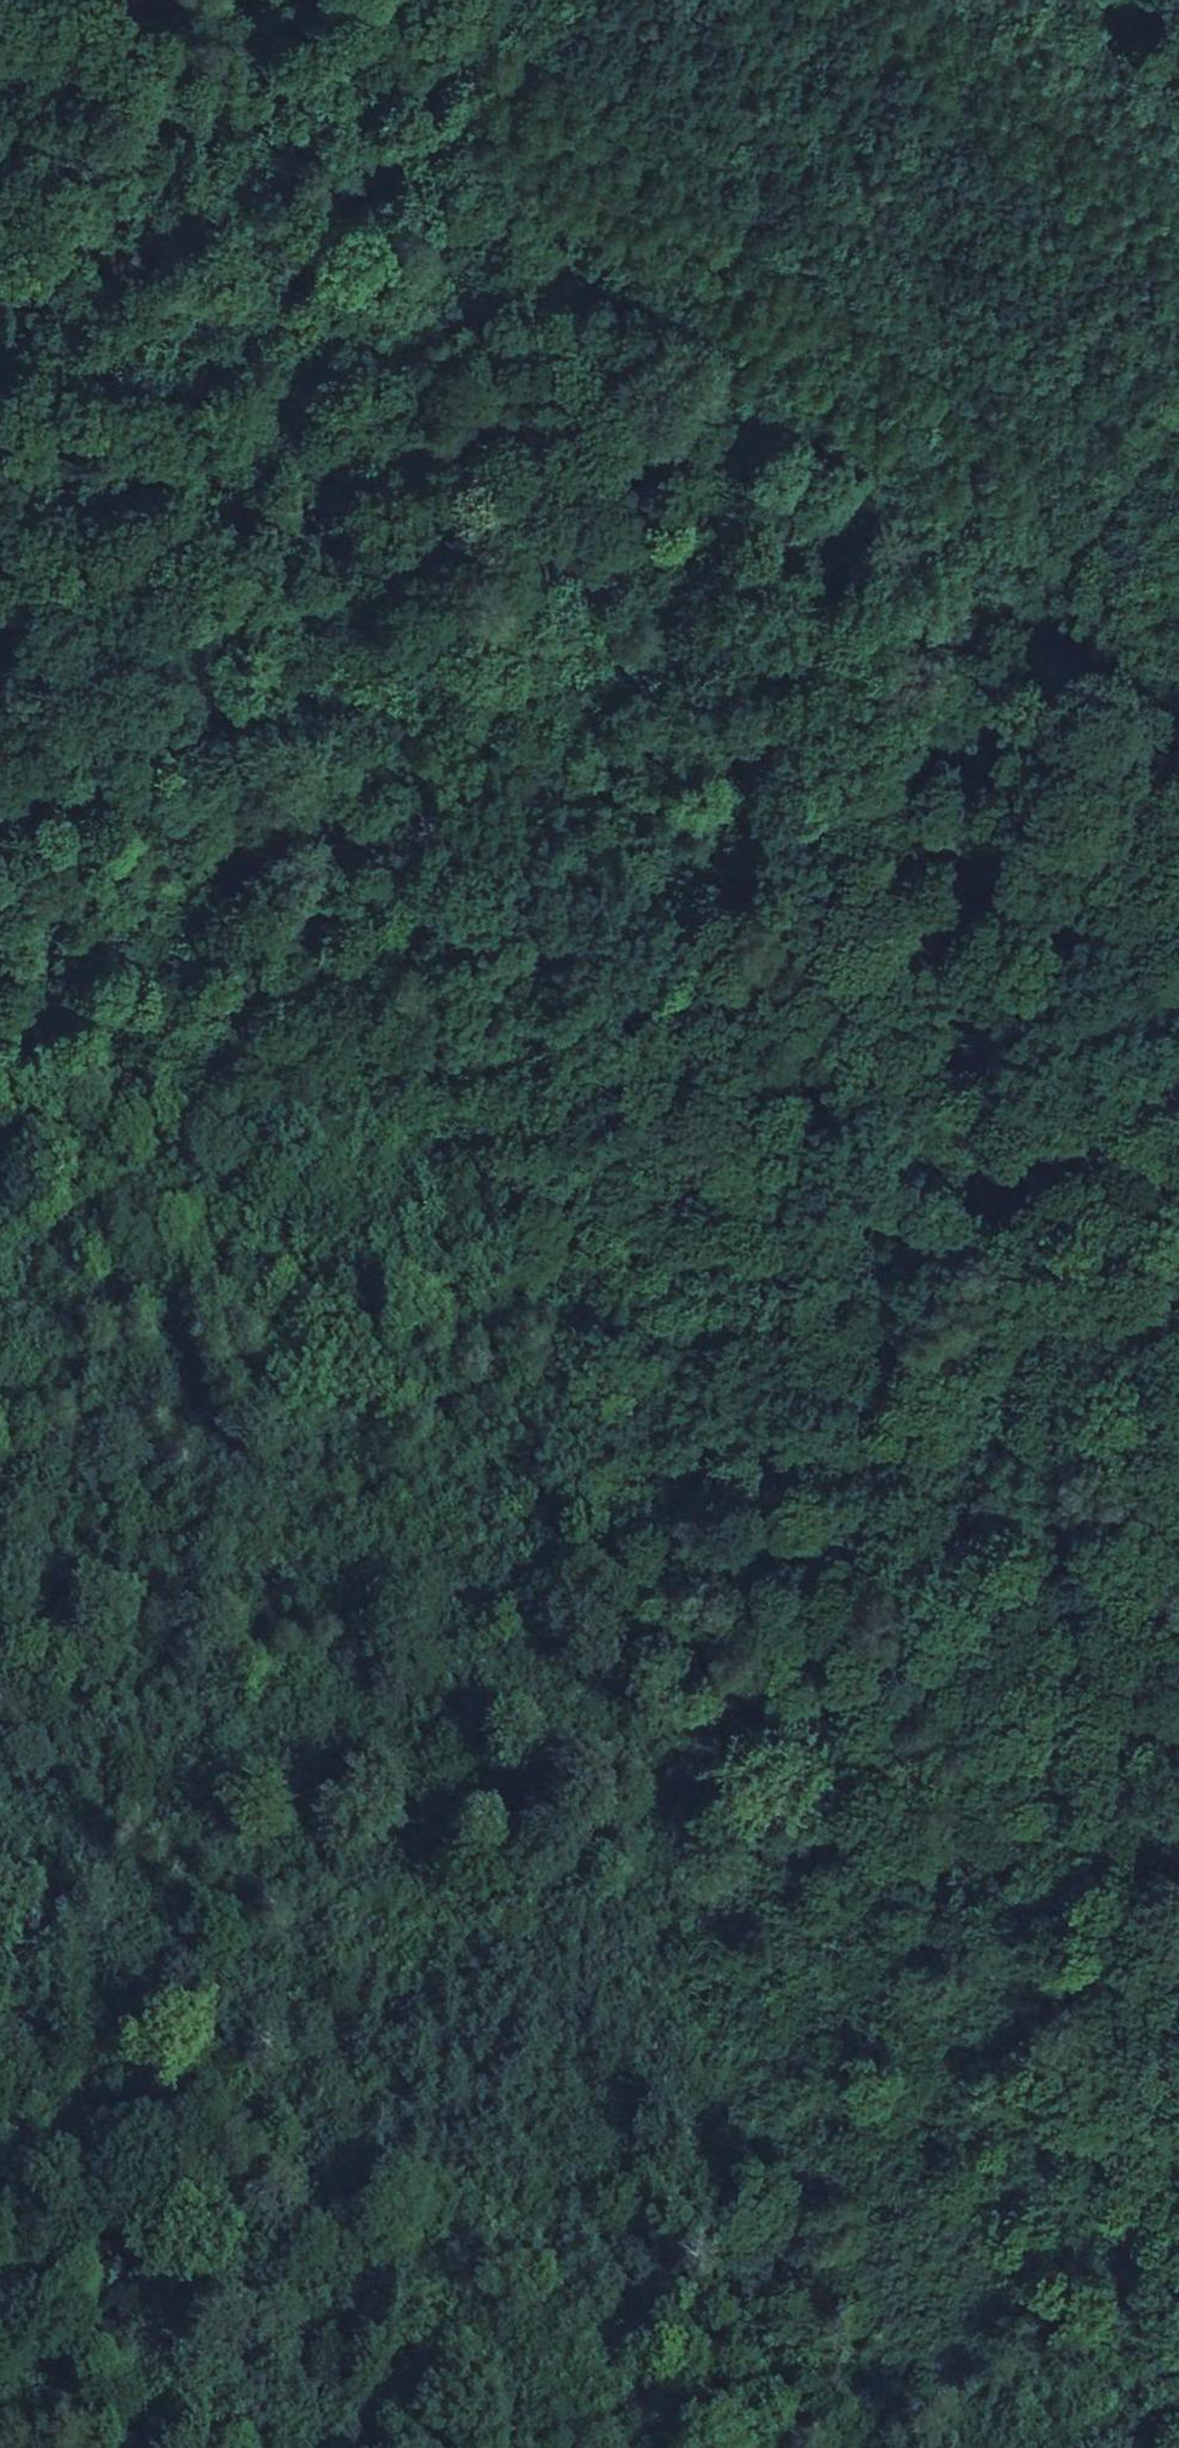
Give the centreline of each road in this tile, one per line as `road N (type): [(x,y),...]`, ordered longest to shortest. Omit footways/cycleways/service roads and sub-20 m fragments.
road 1 (track): [(1053,0),(1178,96)]

